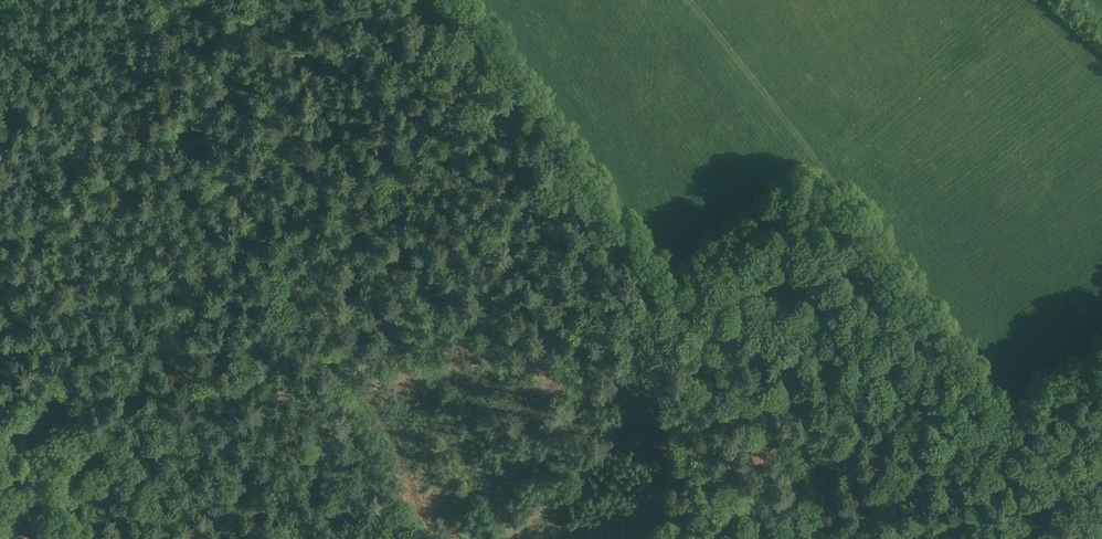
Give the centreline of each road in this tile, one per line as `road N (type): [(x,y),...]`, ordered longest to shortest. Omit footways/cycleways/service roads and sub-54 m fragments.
road 1 (track): [(692,0),(813,155)]
road 2 (track): [(1005,538),(1101,463)]

